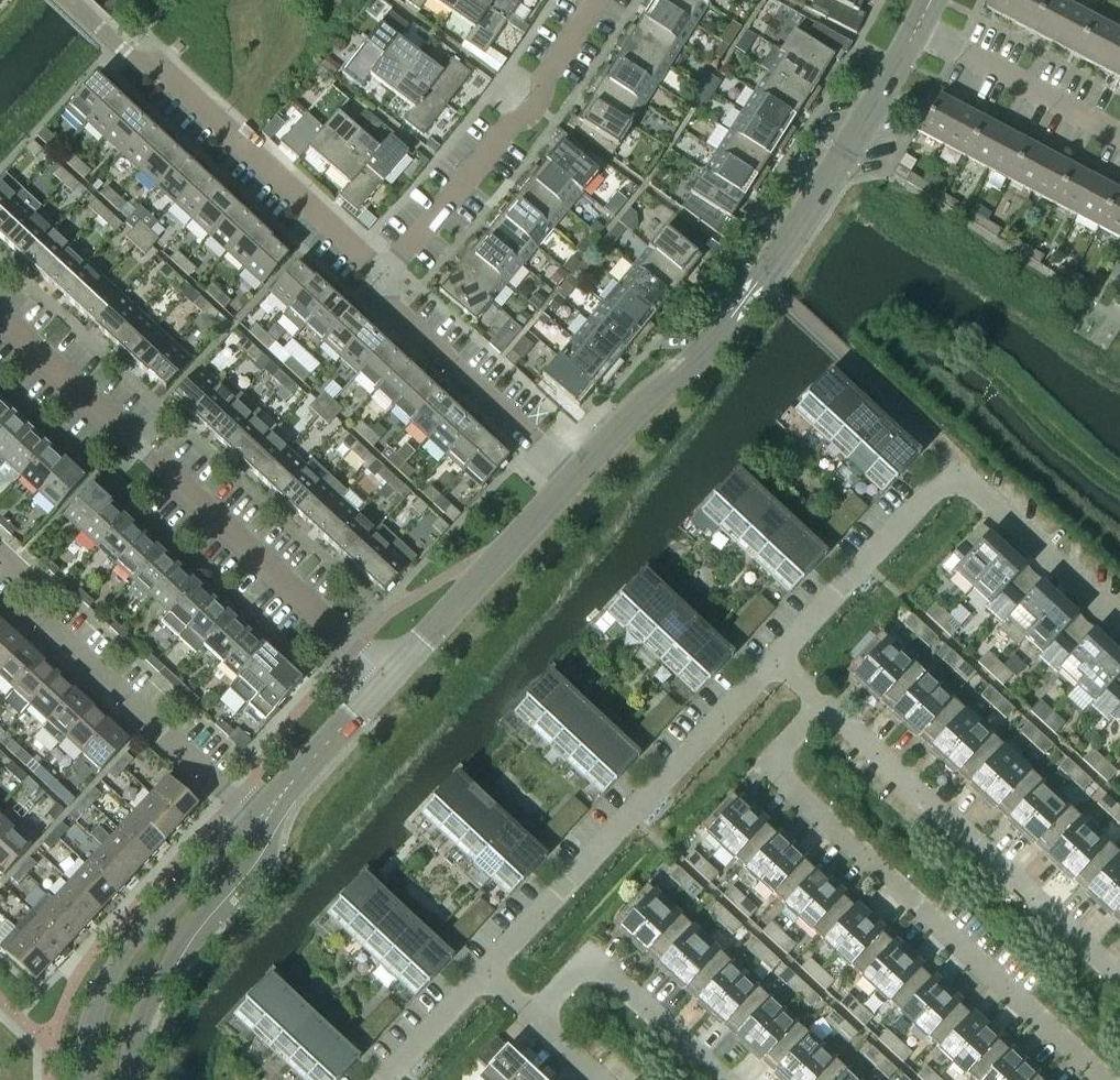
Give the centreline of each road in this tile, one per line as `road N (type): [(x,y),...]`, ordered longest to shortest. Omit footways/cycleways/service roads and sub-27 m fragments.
road 1 (tertiary): [(571,483),(639,401),(697,359),(834,170),(913,34)]
road 2 (residential): [(833,708),(770,774),(1106,1079)]
road 3 (residential): [(392,681),(0,318)]
road 4 (residential): [(374,291),(358,253),(163,71),(71,0)]
road 5 (residential): [(492,968),(780,660)]
road 6 (residential): [(1119,980),(833,708)]
road 7 (residential): [(265,822),(42,613),(0,549)]
road 8 (residential): [(600,0),(535,103),(374,291)]
road 9 (tertiary): [(265,822),(219,849),(127,955),(93,1022),(89,1079)]
road 10 (tertiary): [(134,1079),(154,1005),(187,939),(251,857),(265,822)]
road 11 (residential): [(571,483),(374,291)]
road 12 (tertiary): [(392,681),(571,483)]
road 13 (residential): [(780,660),(953,475)]
road 14 (residential): [(719,1079),(589,959),(541,1015)]
road 15 (residential): [(913,34),(1119,137)]
road 16 (residential): [(1119,624),(953,475)]
road 17 (tertiary): [(265,822),(392,681)]
road 18 (residential): [(388,1079),(492,968)]

